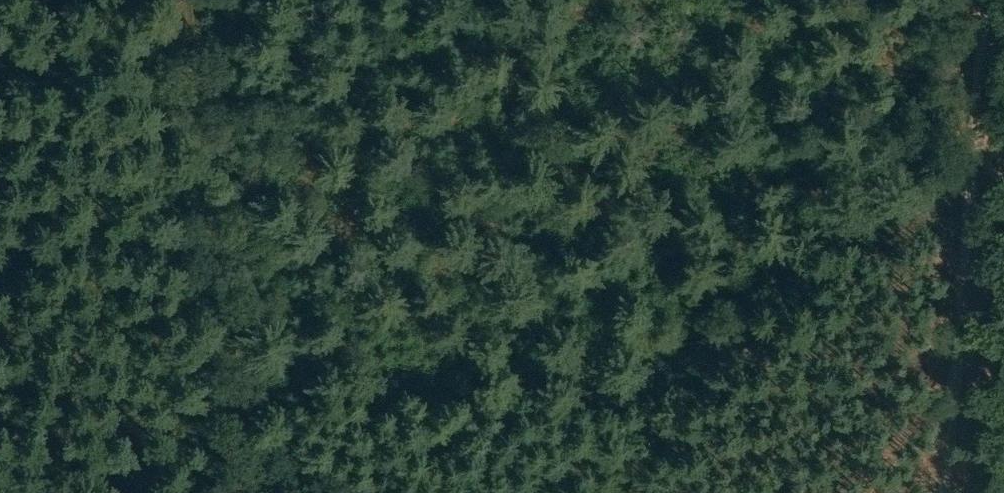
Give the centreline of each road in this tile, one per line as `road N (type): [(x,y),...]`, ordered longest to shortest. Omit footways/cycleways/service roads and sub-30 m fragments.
road 1 (track): [(244,492),(198,231),(183,0)]
road 2 (track): [(978,0),(936,492)]

